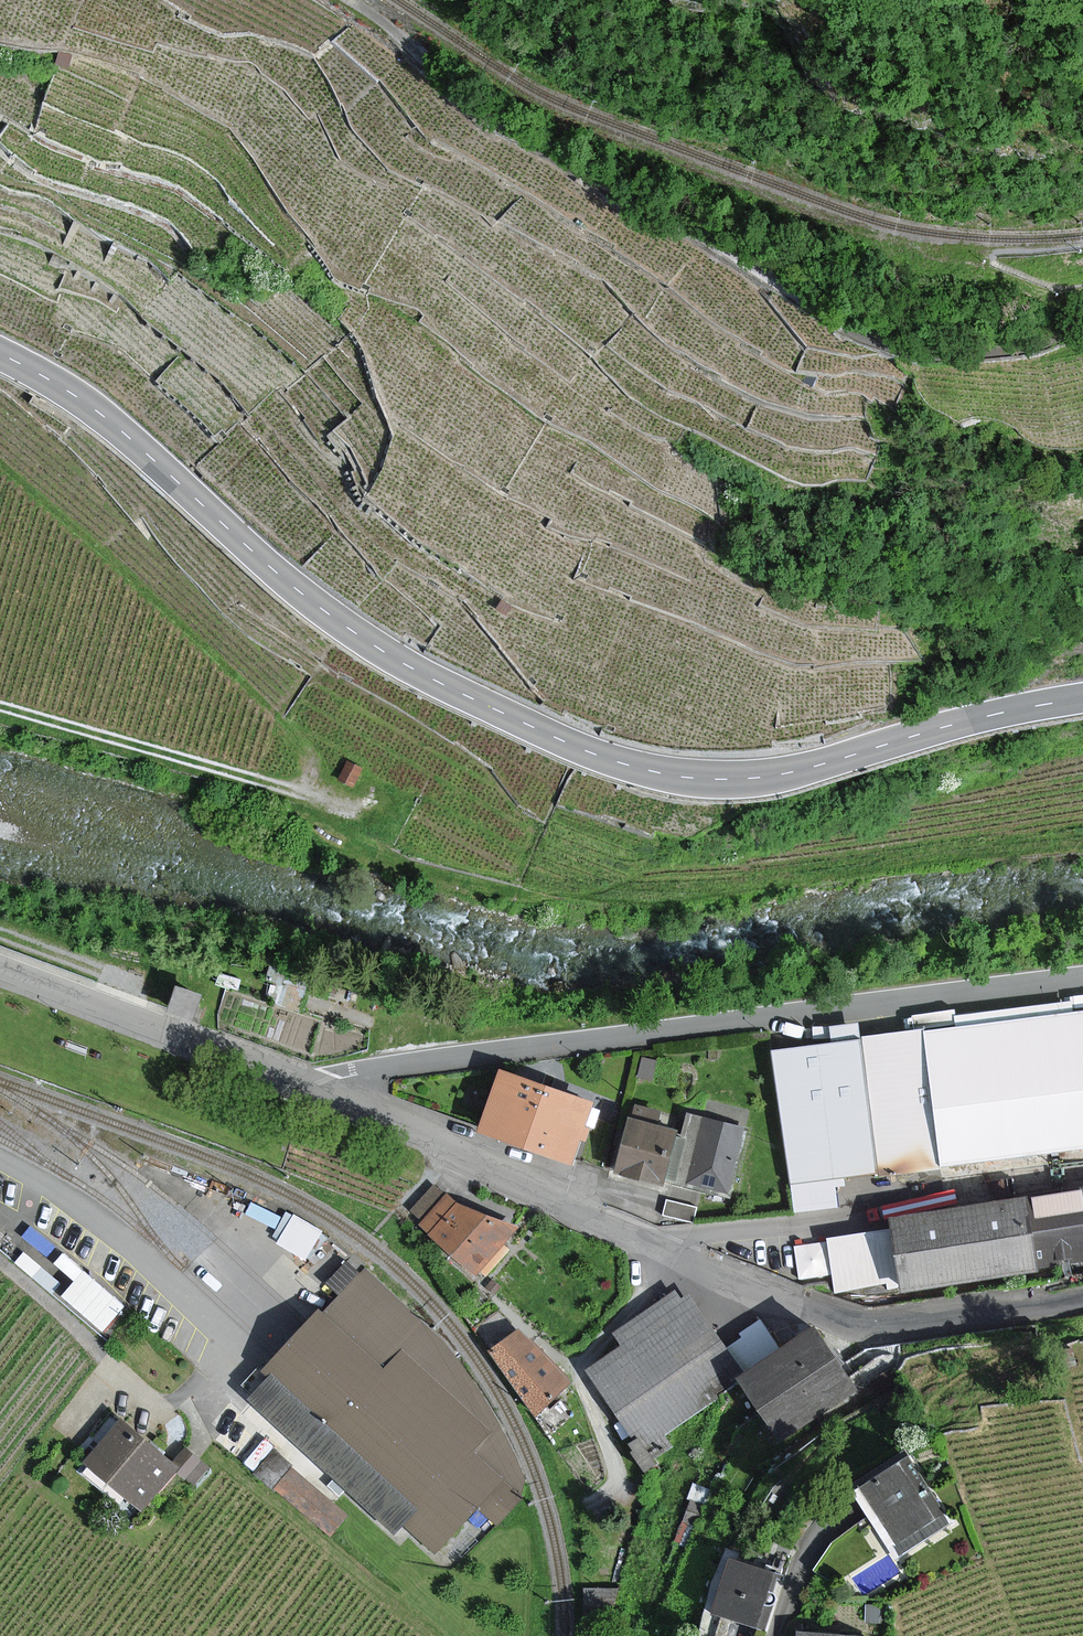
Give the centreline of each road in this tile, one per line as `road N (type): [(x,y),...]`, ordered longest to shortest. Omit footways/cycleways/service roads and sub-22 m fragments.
road 1 (primary): [(1082,698),(747,781),(680,782),(623,766),(404,669),(324,616),(102,418),(0,358)]
road 2 (track): [(1082,326),(1028,347),(981,350),(908,349),(849,324),(489,117),(350,0)]
road 3 (unclassified): [(325,1085),(811,1310),(869,1319),(943,1317),(1082,1297)]
road 4 (unclassified): [(325,1085),(415,1063),(1082,977)]
road 5 (track): [(0,706),(336,802)]
road 6 (unclassified): [(0,969),(325,1085)]
road 7 (track): [(1082,287),(1061,290),(989,254),(1082,246)]
road 8 (track): [(114,1012),(126,979),(0,933)]
road 9 (residential): [(776,1635),(804,1557),(842,1516)]

